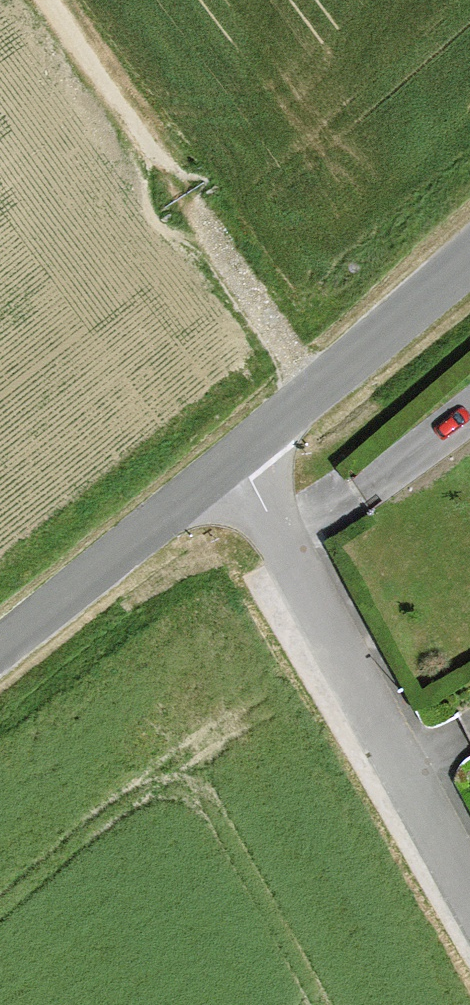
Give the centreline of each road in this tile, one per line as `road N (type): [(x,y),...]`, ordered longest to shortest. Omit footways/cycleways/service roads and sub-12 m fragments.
road 1 (unclassified): [(236,455),(469,889)]
road 2 (track): [(52,0),(313,390)]
road 3 (tertiary): [(469,257),(236,455)]
road 4 (tertiary): [(236,455),(0,648)]

